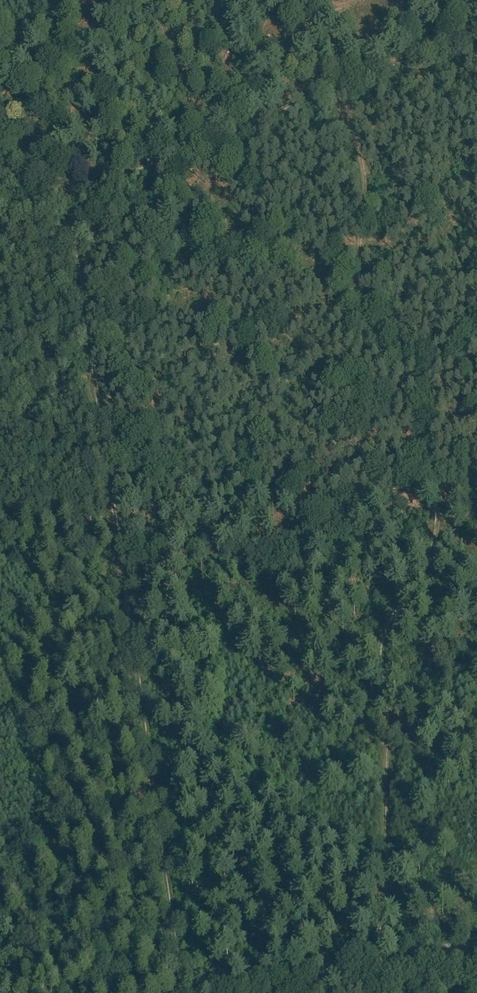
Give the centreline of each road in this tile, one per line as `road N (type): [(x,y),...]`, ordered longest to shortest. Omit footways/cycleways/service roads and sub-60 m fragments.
road 1 (track): [(306,0),(304,40),(361,165),(361,307),(440,515),(433,549),(380,643),(388,719),(383,969)]
road 2 (track): [(66,199),(182,992)]
road 3 (track): [(66,199),(476,30)]

